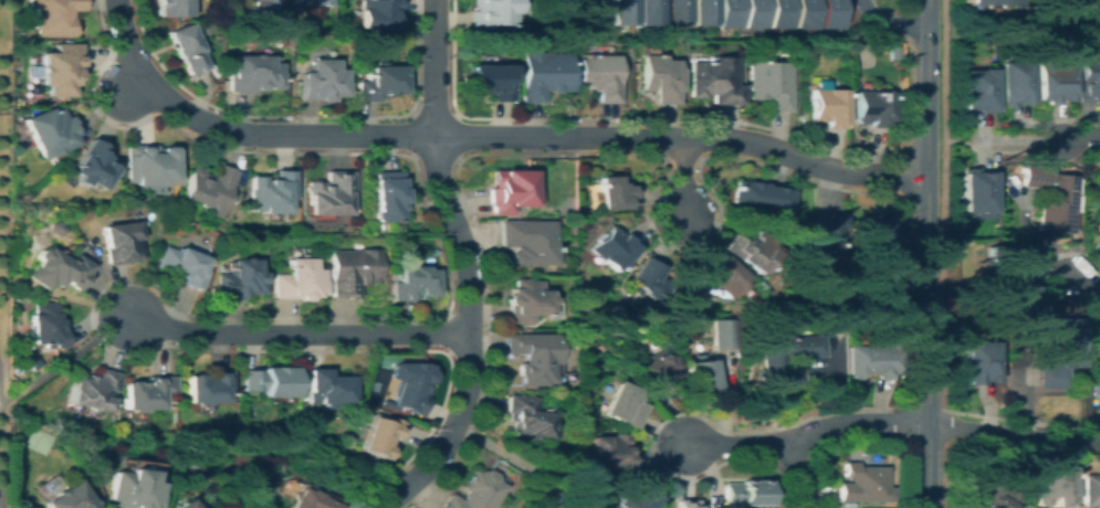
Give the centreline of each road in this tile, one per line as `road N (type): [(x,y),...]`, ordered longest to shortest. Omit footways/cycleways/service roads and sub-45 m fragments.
road 1 (residential): [(925,176),(841,170),(738,141),(221,130),(187,117),(139,74),(114,0)]
road 2 (residential): [(383,507),(443,452),(469,385),(467,268),(436,183),(432,0)]
road 3 (tertiary): [(926,507),(928,0)]
road 4 (residential): [(471,335),(220,334),(127,317)]
road 5 (residential): [(682,446),(767,443),(827,426),(926,424)]
road 6 (residential): [(926,424),(1099,440)]

